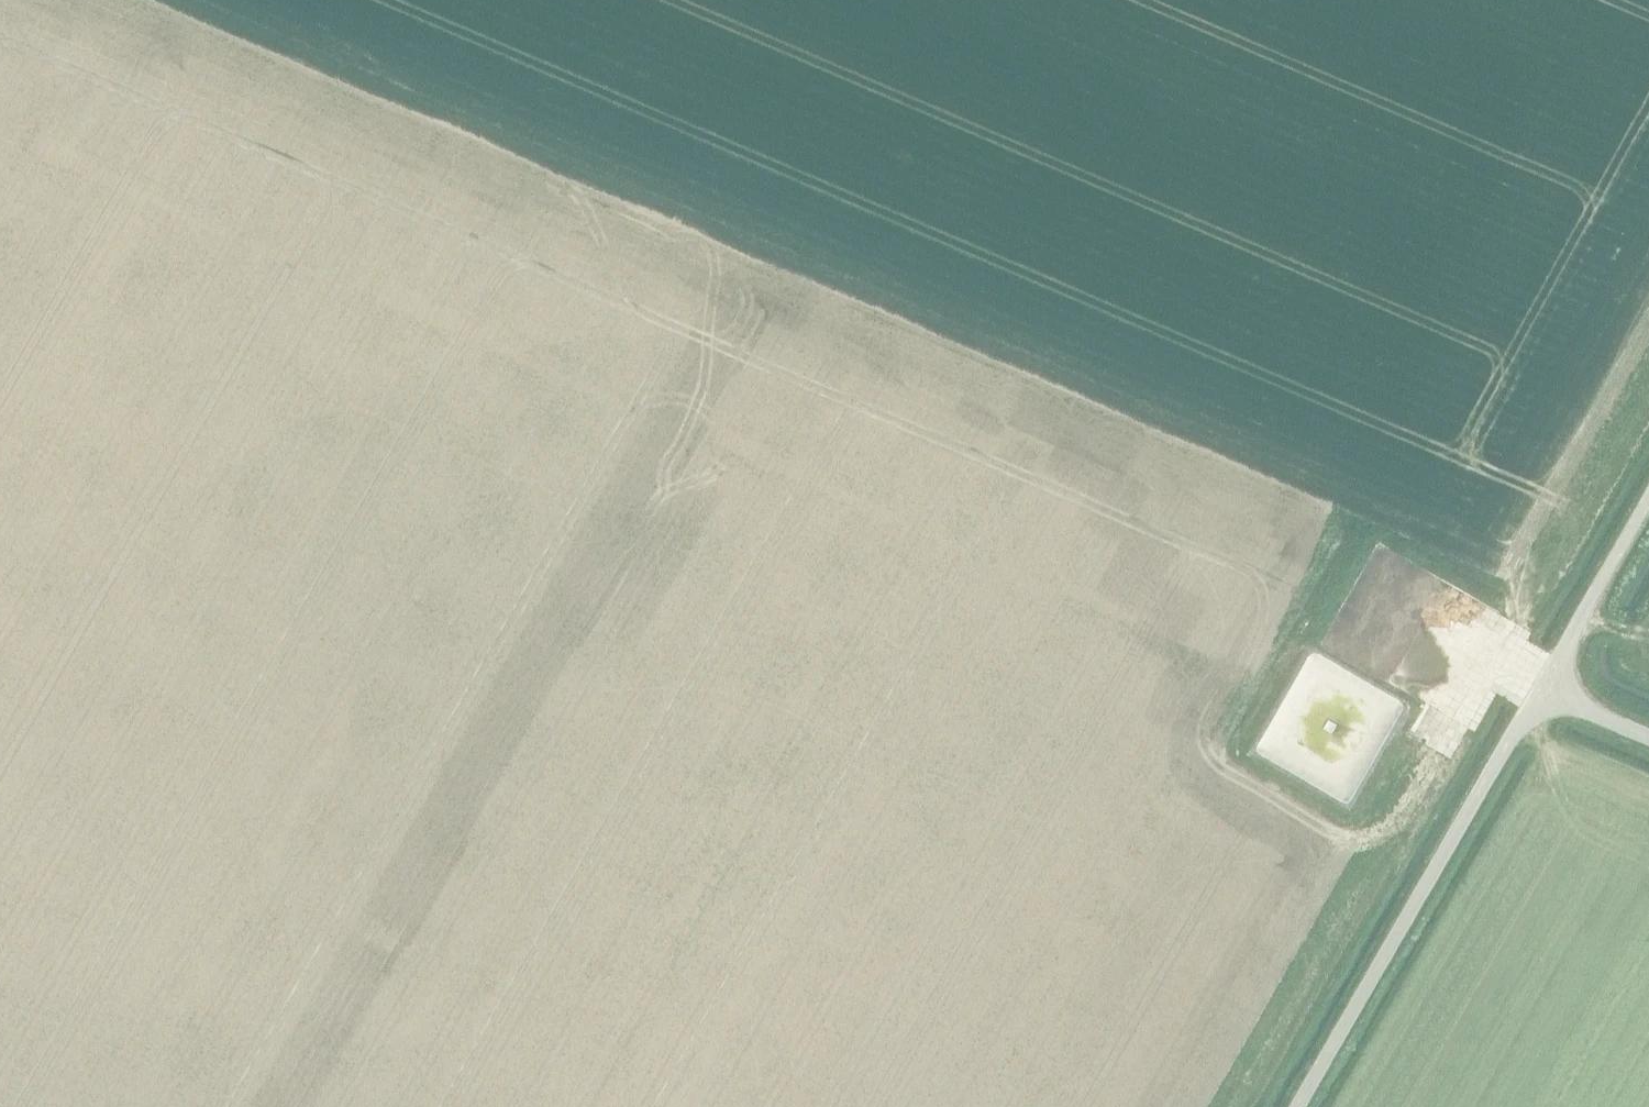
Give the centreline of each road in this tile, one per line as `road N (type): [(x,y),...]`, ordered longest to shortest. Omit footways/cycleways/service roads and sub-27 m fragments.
road 1 (unclassified): [(1297,1106),(1540,690)]
road 2 (unclassified): [(1540,690),(1648,501)]

